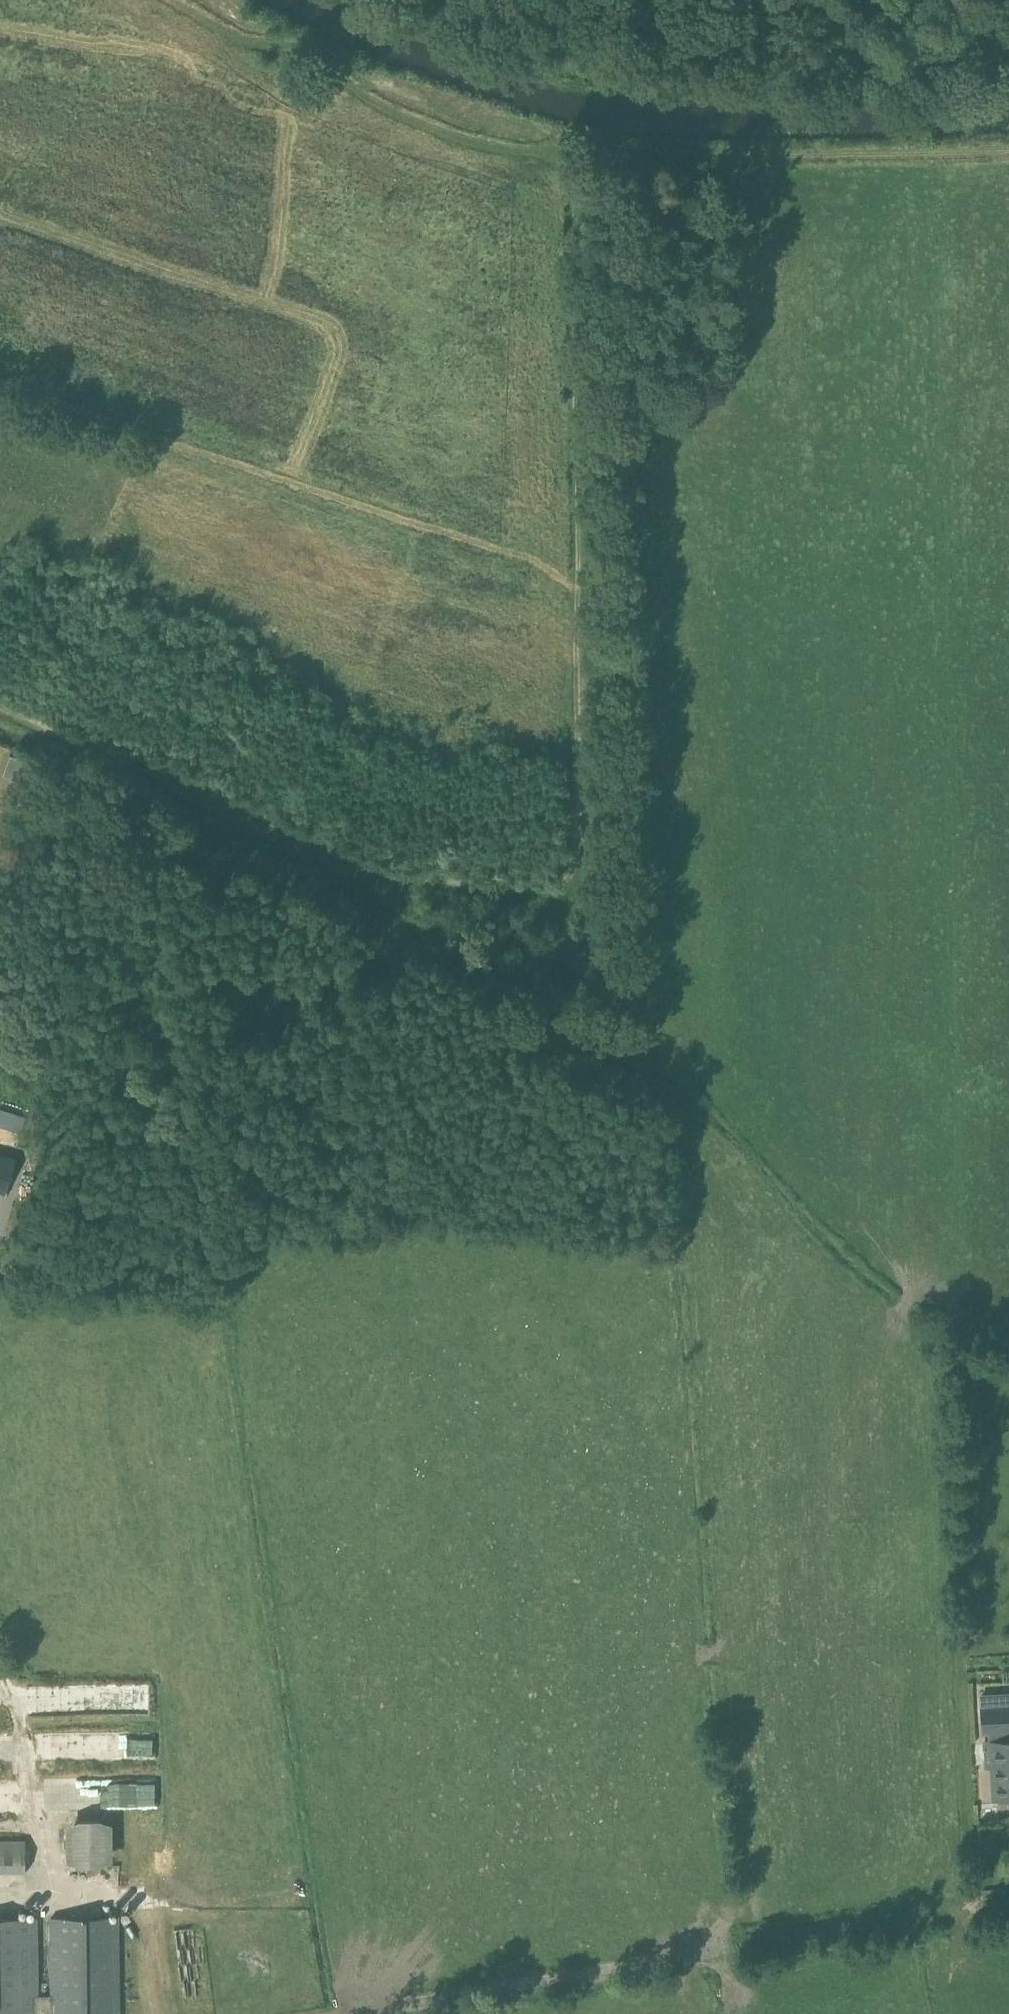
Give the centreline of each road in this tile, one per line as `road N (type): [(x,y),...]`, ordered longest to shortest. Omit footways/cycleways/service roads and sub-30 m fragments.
road 1 (track): [(169,0),(298,47),(463,140),(565,161),(573,222),(579,867),(558,892),(380,873),(170,769),(0,712)]
road 2 (track): [(1008,153),(798,158),(583,150),(565,161)]
road 3 (track): [(360,2013),(658,1966)]

